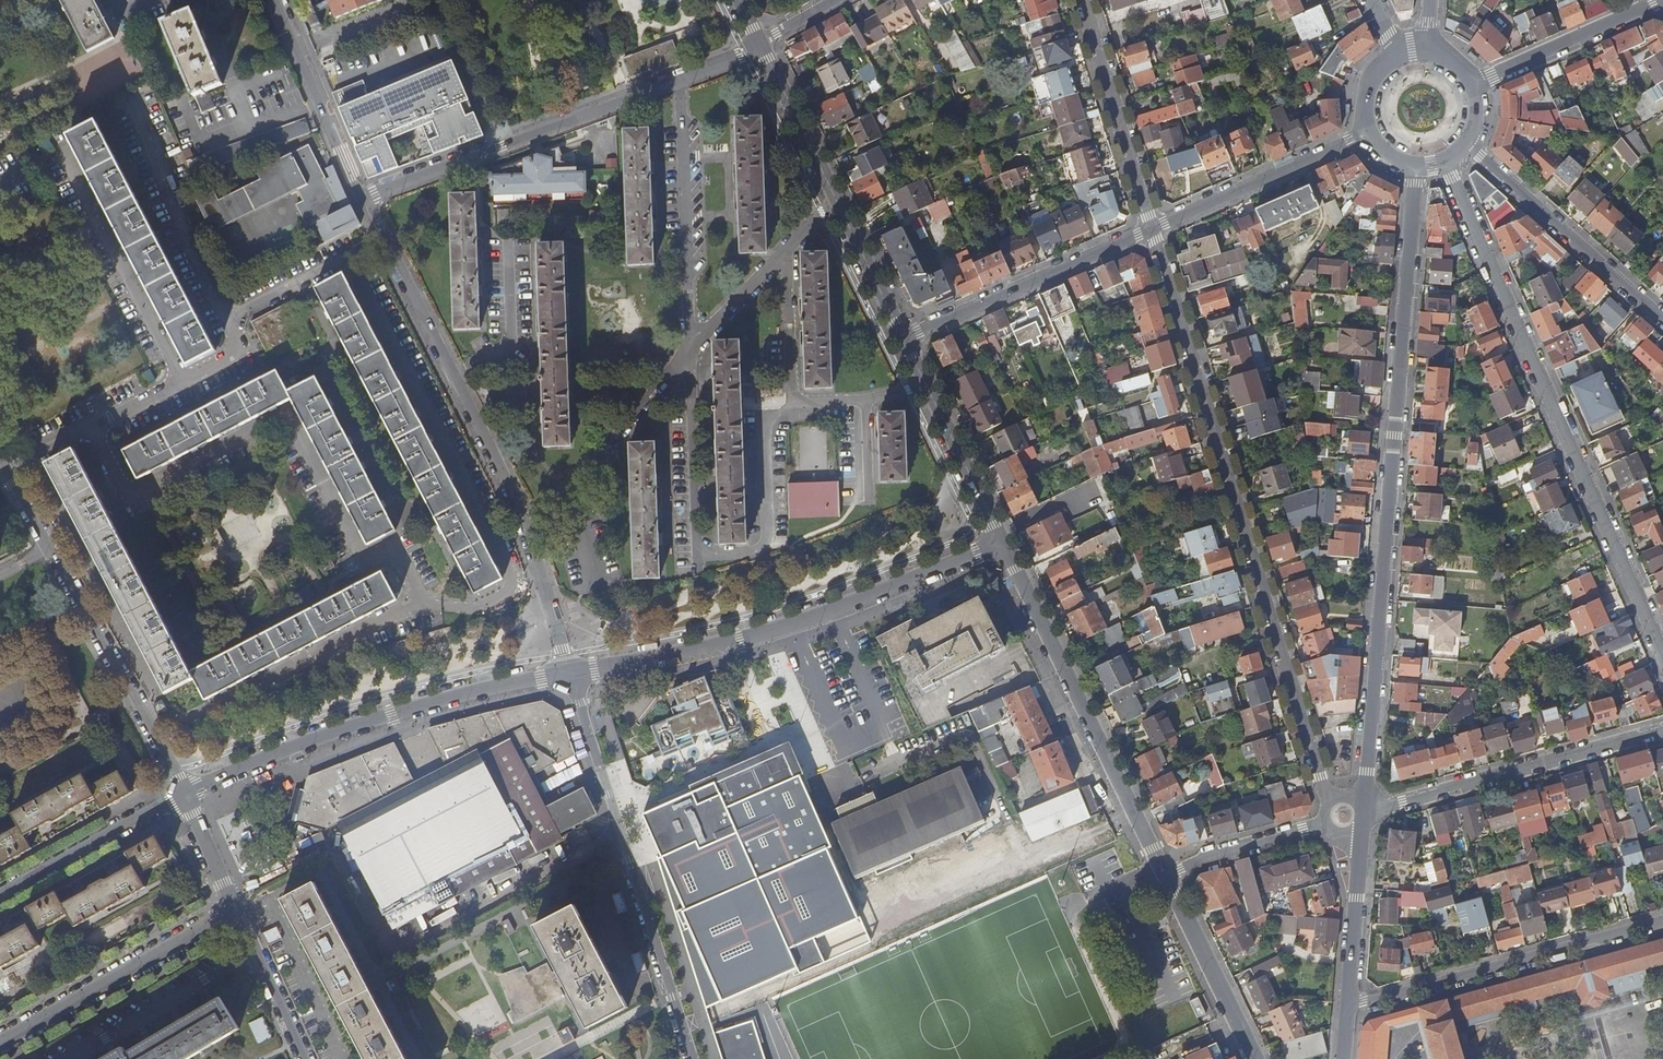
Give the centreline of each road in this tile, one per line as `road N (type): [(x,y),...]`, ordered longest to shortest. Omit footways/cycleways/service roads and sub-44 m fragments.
road 1 (residential): [(1356,801),(1368,772),(1416,167)]
road 2 (residential): [(1154,229),(1332,799)]
road 3 (residential): [(692,350),(699,555),(761,549),(770,532),(766,426),(794,403),(868,402),(926,383)]
road 4 (residential): [(1445,162),(1662,656)]
road 5 (residential): [(90,429),(127,495),(287,414),(368,563),(395,549),(421,608)]
road 6 (residential): [(569,672),(829,612),(1000,542)]
road 7 (residential): [(569,672),(693,1058)]
road 8 (residential): [(184,795),(363,722),(569,672)]
road 9 (residential): [(1167,876),(1000,542)]
road 10 (residential): [(541,576),(528,522),(381,241)]
road 11 (residential): [(517,587),(348,258)]
road 12 (residential): [(359,201),(680,79)]
road 13 (residential): [(1662,925),(1347,1007)]
road 14 (residential): [(1362,812),(1662,733)]
road 15 (residential): [(131,700),(151,687),(31,458)]
road 16 (residential): [(904,338),(1154,229)]
road 17 (residential): [(692,350),(680,79)]
road 18 (residential): [(182,384),(57,146)]
road 19 (residential): [(0,1042),(232,908)]
road 20 (residential): [(1662,319),(1467,143)]
road 21 (residential): [(7,469),(131,700)]
road 22 (residential): [(233,320),(198,263),(134,98)]
road 23 (residential): [(1154,229),(1083,0)]
road 24 (residential): [(207,708),(421,608)]
road 25 (residential): [(1154,229),(1367,134)]
road 26 (residential): [(540,508),(602,459),(692,350)]
road 27 (residential): [(359,201),(277,0)]
road 28 (residential): [(0,897),(184,795)]
road 29 (residential): [(692,350),(836,200)]
road 30 (residential): [(1472,85),(1662,1)]
road 31 (residential): [(1254,1058),(1167,876)]
road 32 (residential): [(1347,1007),(1355,830)]
road 33 (residential): [(1000,542),(926,383)]
road 34 (residential): [(836,200),(761,45)]
road 35 (residential): [(304,1058),(232,908)]
road 36 (residential): [(1324,821),(1167,876)]
road 37 (residential): [(904,338),(836,200)]
road 38 (residential): [(233,320),(348,258)]
road 39 (residential): [(184,795),(232,908)]

